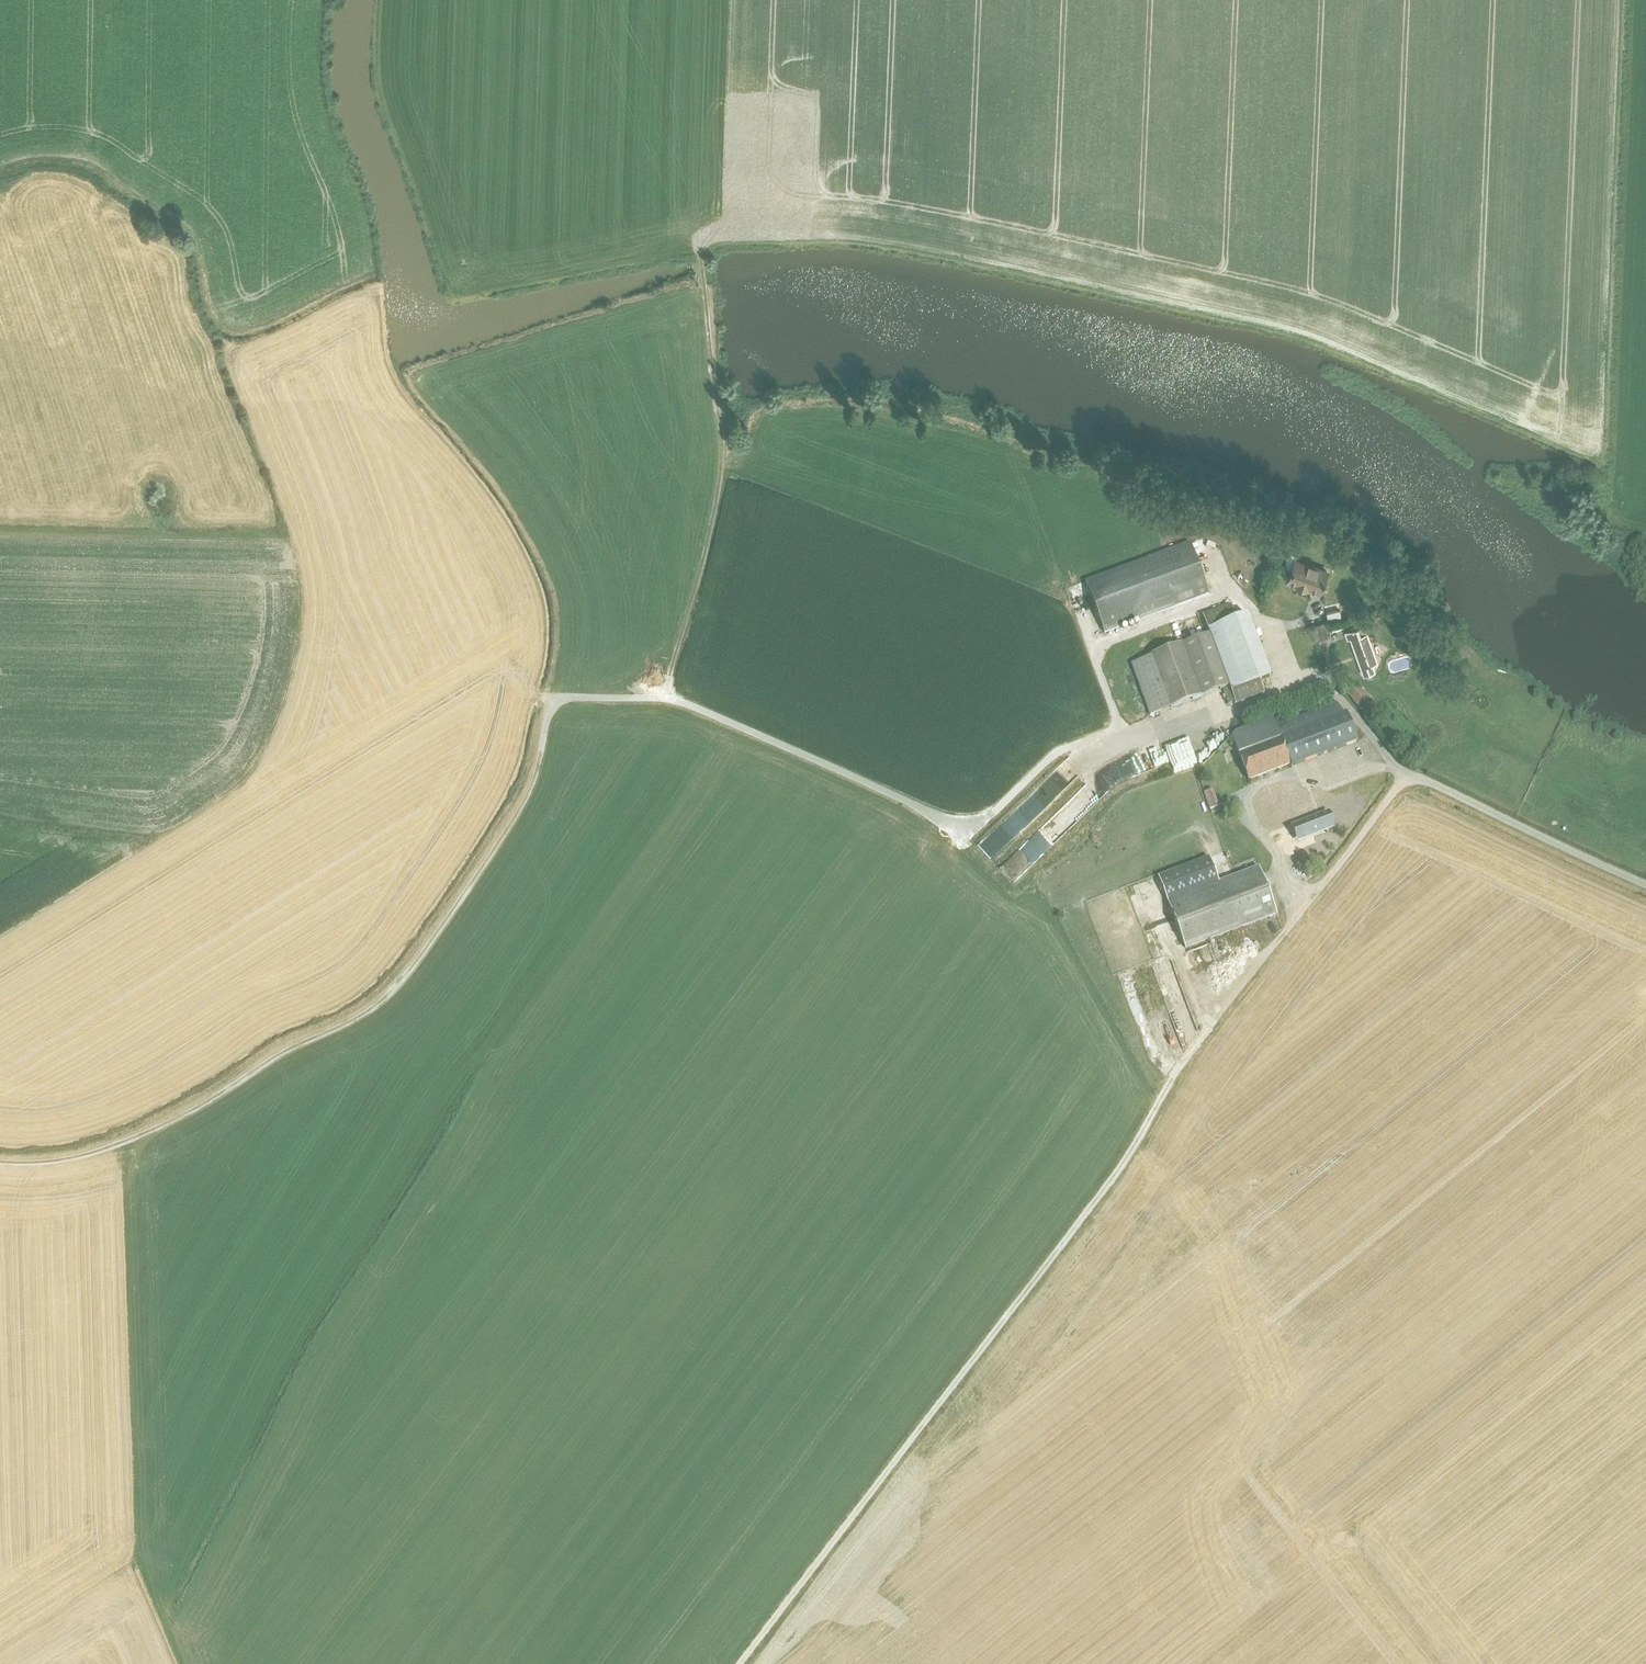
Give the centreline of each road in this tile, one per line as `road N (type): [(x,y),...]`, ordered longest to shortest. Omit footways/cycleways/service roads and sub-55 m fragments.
road 1 (track): [(0,1161),(81,1156),(123,1142),(376,1006),(515,817),(536,771),(548,709),(560,699),(665,698),(957,822),(997,810),(1059,752),(1117,731)]
road 2 (track): [(737,1663),(1134,1147),(1169,1081)]
road 3 (track): [(697,244),(722,474),(665,698)]
road 4 (unclassified): [(1645,882),(1407,776)]

